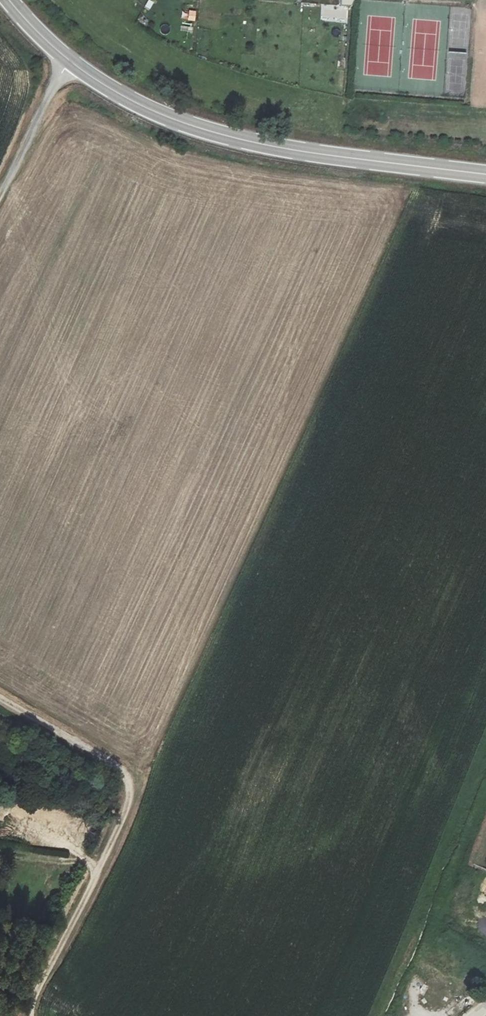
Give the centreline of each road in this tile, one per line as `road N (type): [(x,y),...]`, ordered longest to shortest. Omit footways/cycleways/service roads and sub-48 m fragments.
road 1 (secondary): [(9,0),(89,75),(176,120),(295,150),(485,174)]
road 2 (track): [(0,698),(112,763),(130,791),(30,1015)]
road 3 (track): [(71,62),(0,194)]

